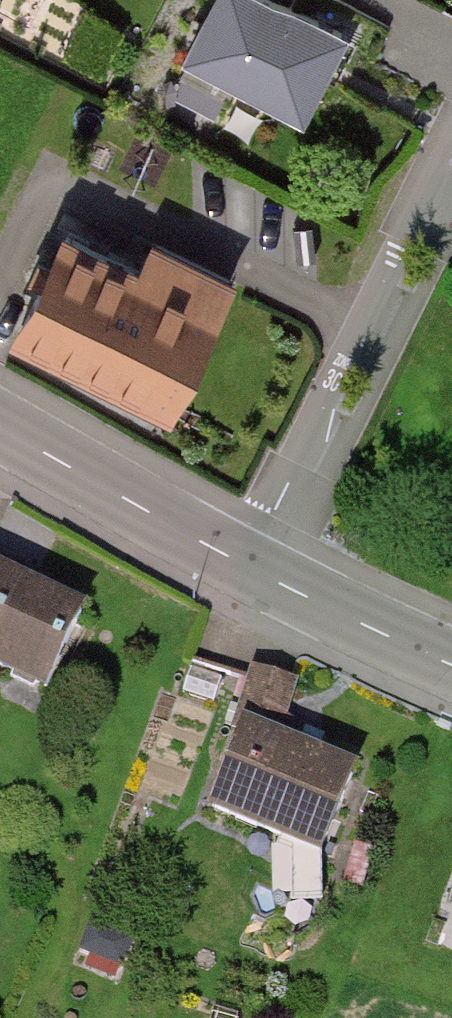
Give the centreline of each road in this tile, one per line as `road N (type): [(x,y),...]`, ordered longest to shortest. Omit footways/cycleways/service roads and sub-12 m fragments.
road 1 (residential): [(247,568),(446,176)]
road 2 (tertiary): [(0,426),(247,568)]
road 3 (tertiary): [(247,568),(451,665)]

